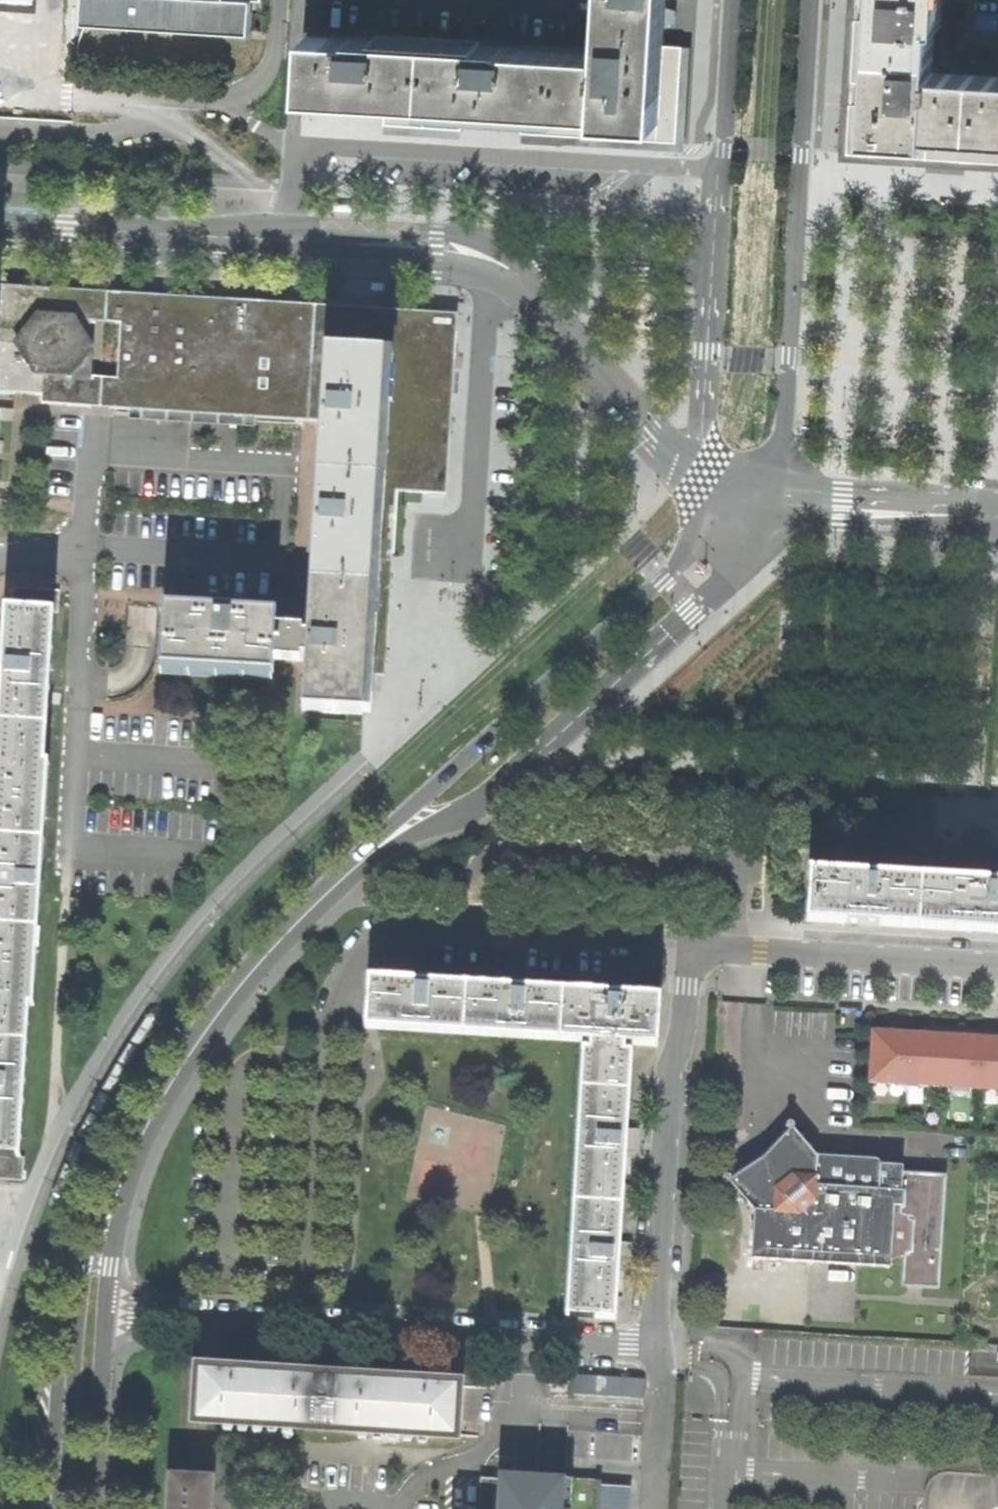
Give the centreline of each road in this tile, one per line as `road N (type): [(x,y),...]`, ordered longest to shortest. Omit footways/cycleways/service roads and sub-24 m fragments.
road 1 (residential): [(307,1325),(655,1337),(677,1072),(697,959),(710,948)]
road 2 (residential): [(307,1325),(320,1026),(342,974),(369,940),(385,930),(428,926),(710,948)]
road 3 (tertiary): [(335,887),(468,812),(526,768),(734,570),(774,500)]
road 4 (tertiary): [(703,490),(701,521),(675,567),(335,887)]
road 5 (tertiary): [(774,500),(788,423),(810,0)]
road 6 (residential): [(0,223),(434,250),(489,260)]
road 7 (tertiary): [(162,1097),(118,1176),(85,1264),(65,1355),(50,1508)]
road 8 (residential): [(710,948),(997,965)]
road 9 (residential): [(703,490),(522,273)]
road 10 (tertiary): [(162,1097),(263,958),(335,887)]
road 11 (tertiary): [(730,0),(715,247)]
road 12 (tertiary): [(715,247),(703,490)]
road 13 (tertiary): [(997,517),(774,500)]
road 14 (tertiary): [(110,1312),(123,1217),(162,1097)]
road 15 (residential): [(715,247),(695,266),(671,271),(522,273)]
road 16 (residential): [(110,1312),(307,1325)]
road 17 (tertiary): [(100,1508),(110,1312)]

